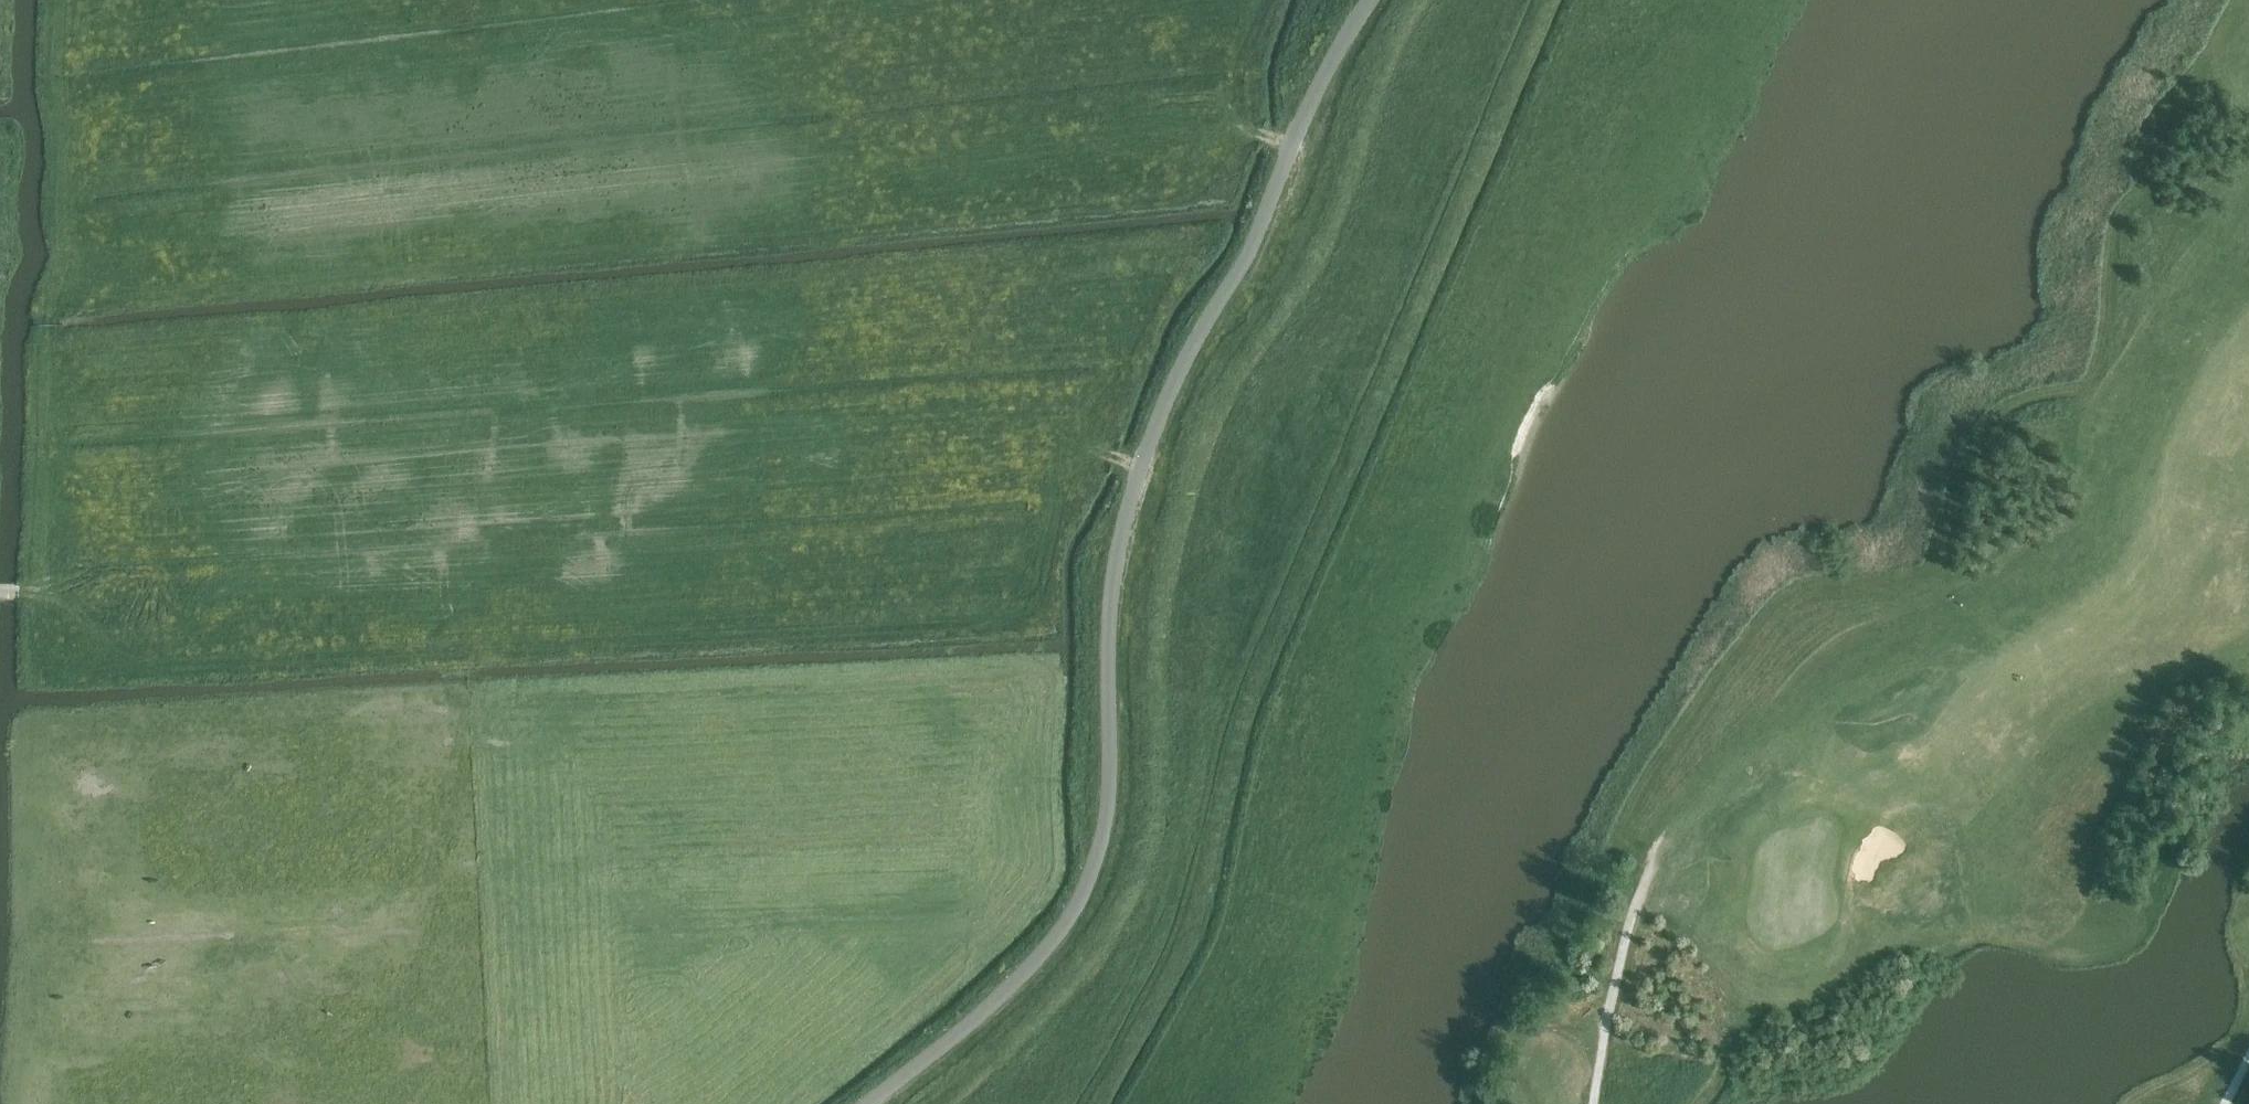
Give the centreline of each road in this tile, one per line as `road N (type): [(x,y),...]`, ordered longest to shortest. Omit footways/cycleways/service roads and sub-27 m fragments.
road 1 (unclassified): [(867,1103),(1017,979),(1090,885),(1108,819),(1113,616),(1124,537),(1163,416),(1199,335),(1252,245),(1299,127),(1368,0)]
road 2 (track): [(0,593),(142,610),(269,599)]
road 3 (track): [(1011,460),(1073,449),(1148,464)]

